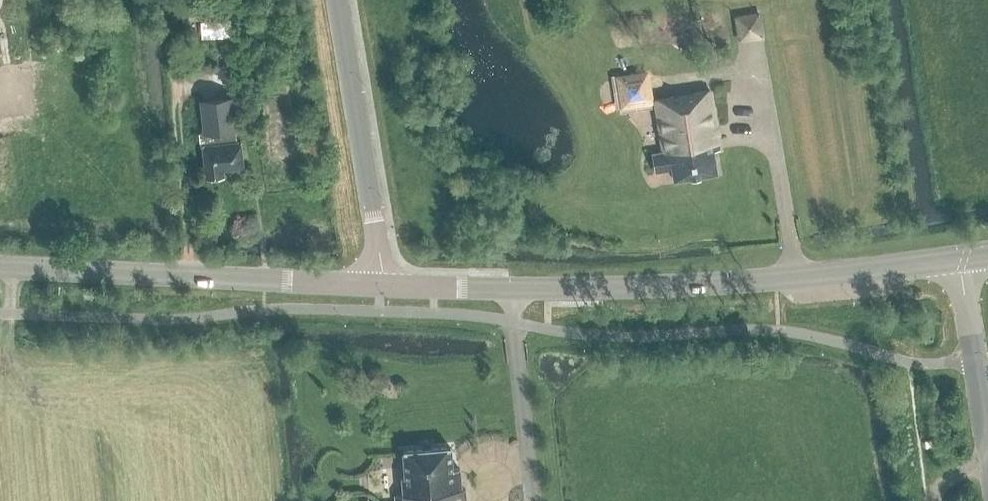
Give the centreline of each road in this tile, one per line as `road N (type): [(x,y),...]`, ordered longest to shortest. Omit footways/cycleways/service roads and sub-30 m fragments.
road 1 (tertiary): [(379,284),(648,287),(958,258)]
road 2 (tertiary): [(0,266),(379,284)]
road 3 (residential): [(379,284),(338,0)]
road 4 (residential): [(987,437),(958,258)]

